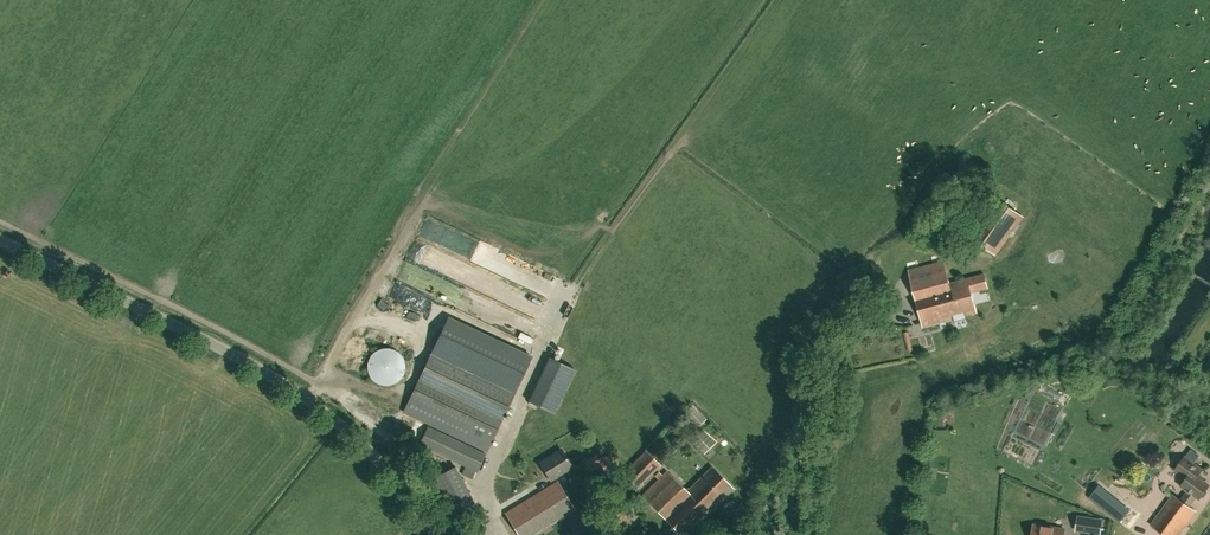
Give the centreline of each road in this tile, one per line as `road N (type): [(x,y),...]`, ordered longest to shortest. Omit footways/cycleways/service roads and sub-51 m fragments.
road 1 (unclassified): [(432,534),(380,459),(333,413),(0,239)]

